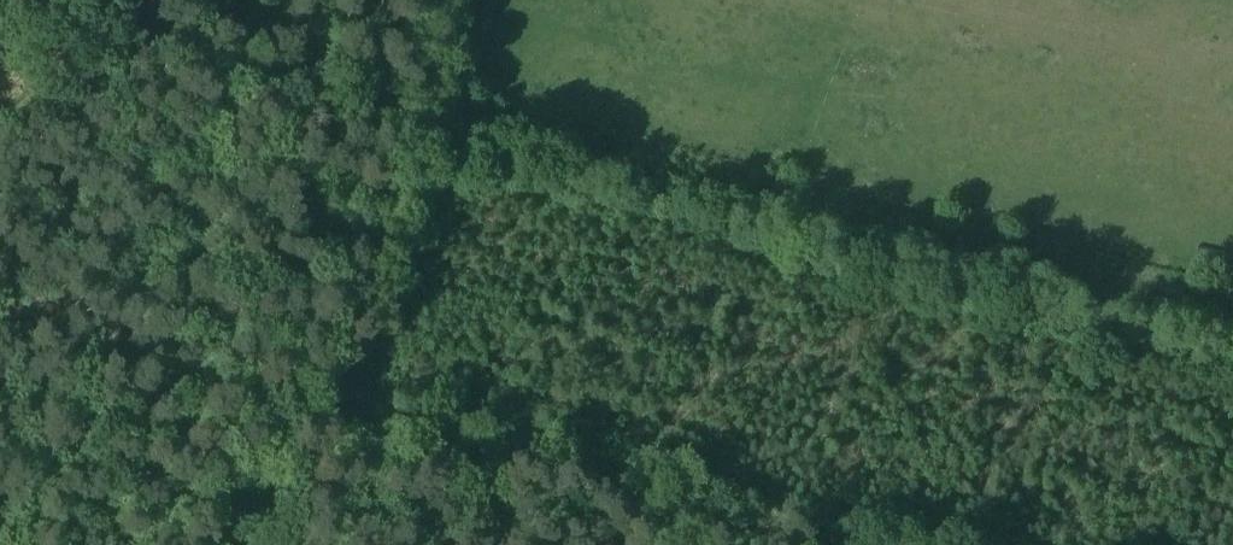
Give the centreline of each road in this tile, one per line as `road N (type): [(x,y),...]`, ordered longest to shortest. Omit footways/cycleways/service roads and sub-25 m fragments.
road 1 (track): [(141,0),(0,131)]

